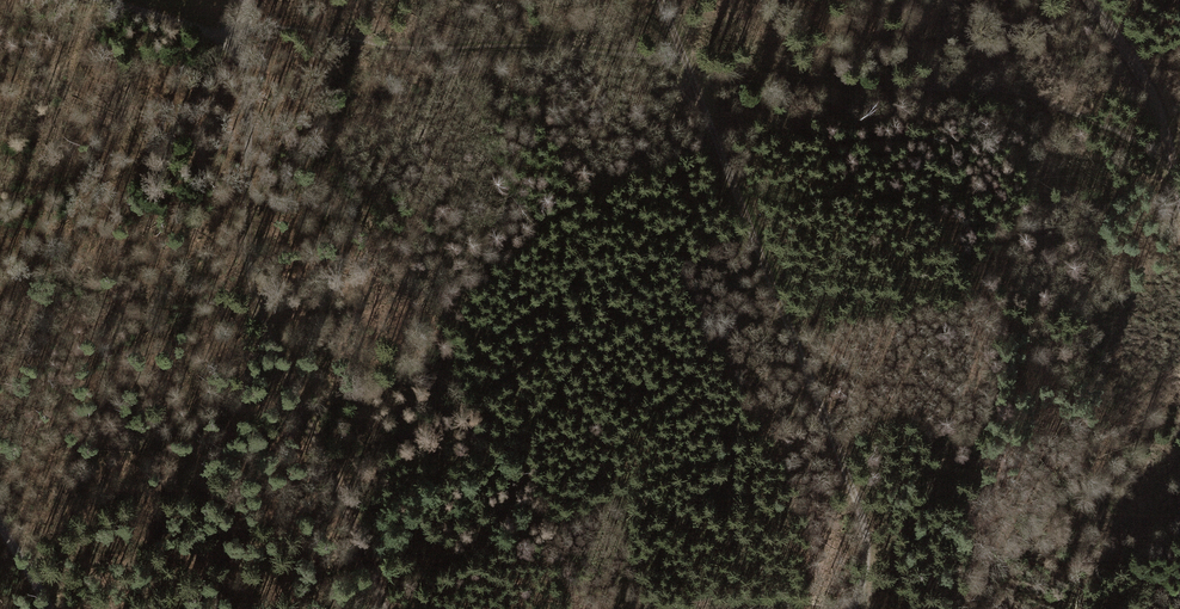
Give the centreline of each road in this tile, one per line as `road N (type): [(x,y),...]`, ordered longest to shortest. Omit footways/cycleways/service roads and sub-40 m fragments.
road 1 (track): [(660,0),(860,510),(868,581),(855,608)]
road 2 (track): [(385,608),(270,339),(247,218),(245,28)]
road 3 (track): [(683,60),(198,25),(110,0)]
road 4 (track): [(1091,0),(1143,78),(1169,150)]

